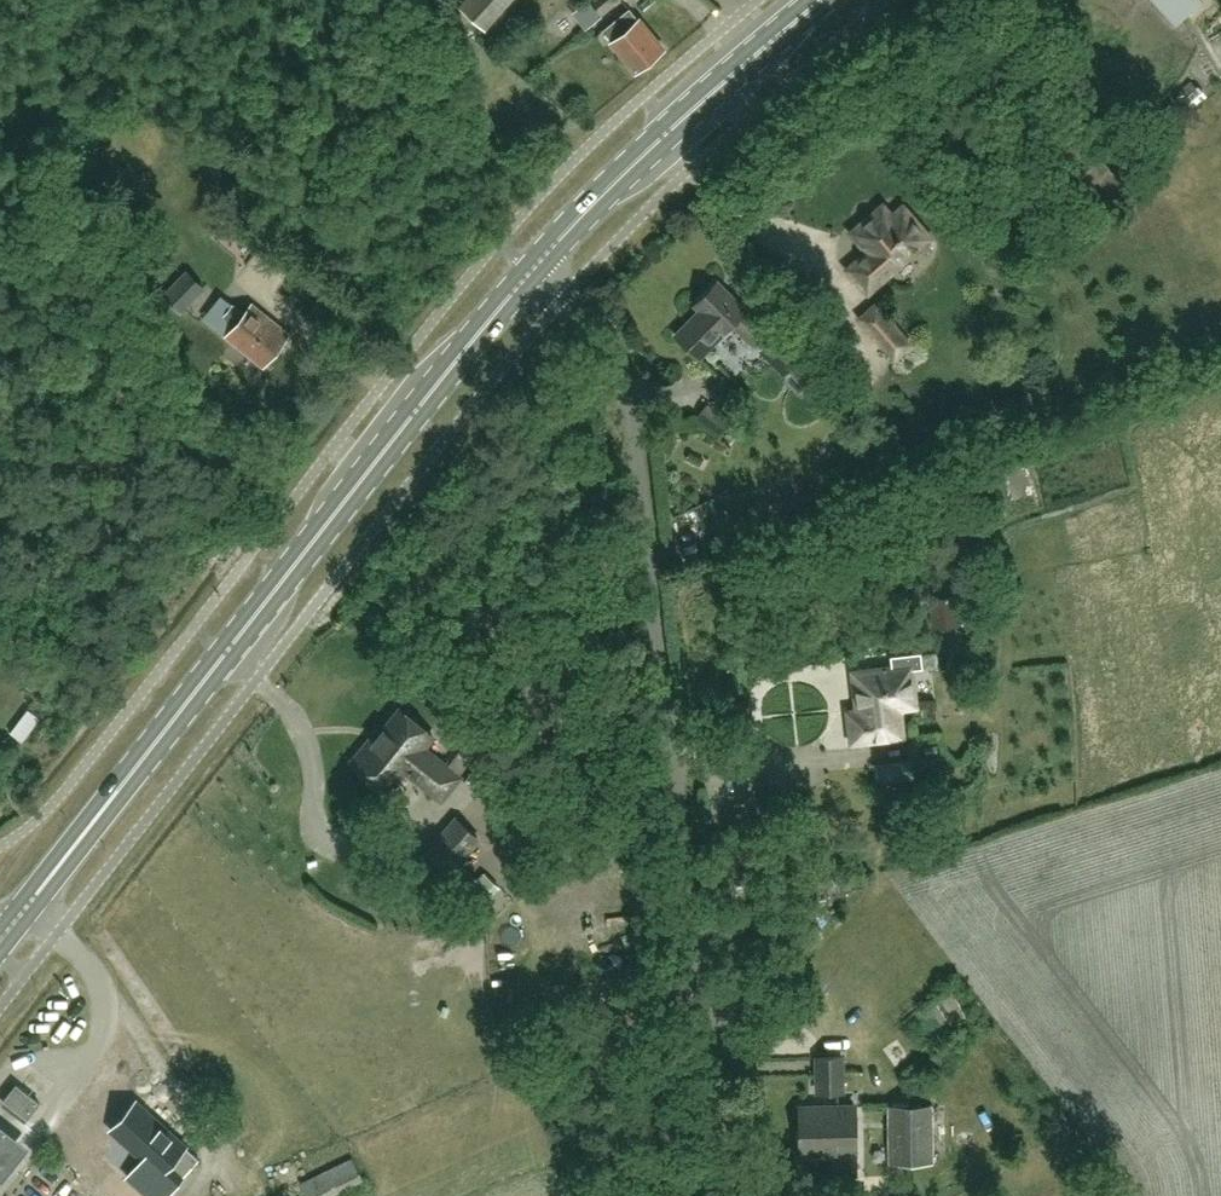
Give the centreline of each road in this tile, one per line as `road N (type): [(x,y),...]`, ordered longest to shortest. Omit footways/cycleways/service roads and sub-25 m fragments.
road 1 (unclassified): [(720,1195),(625,386),(598,338),(529,273)]
road 2 (primary): [(0,940),(529,273)]
road 3 (primary): [(529,273),(690,113),(822,0)]

